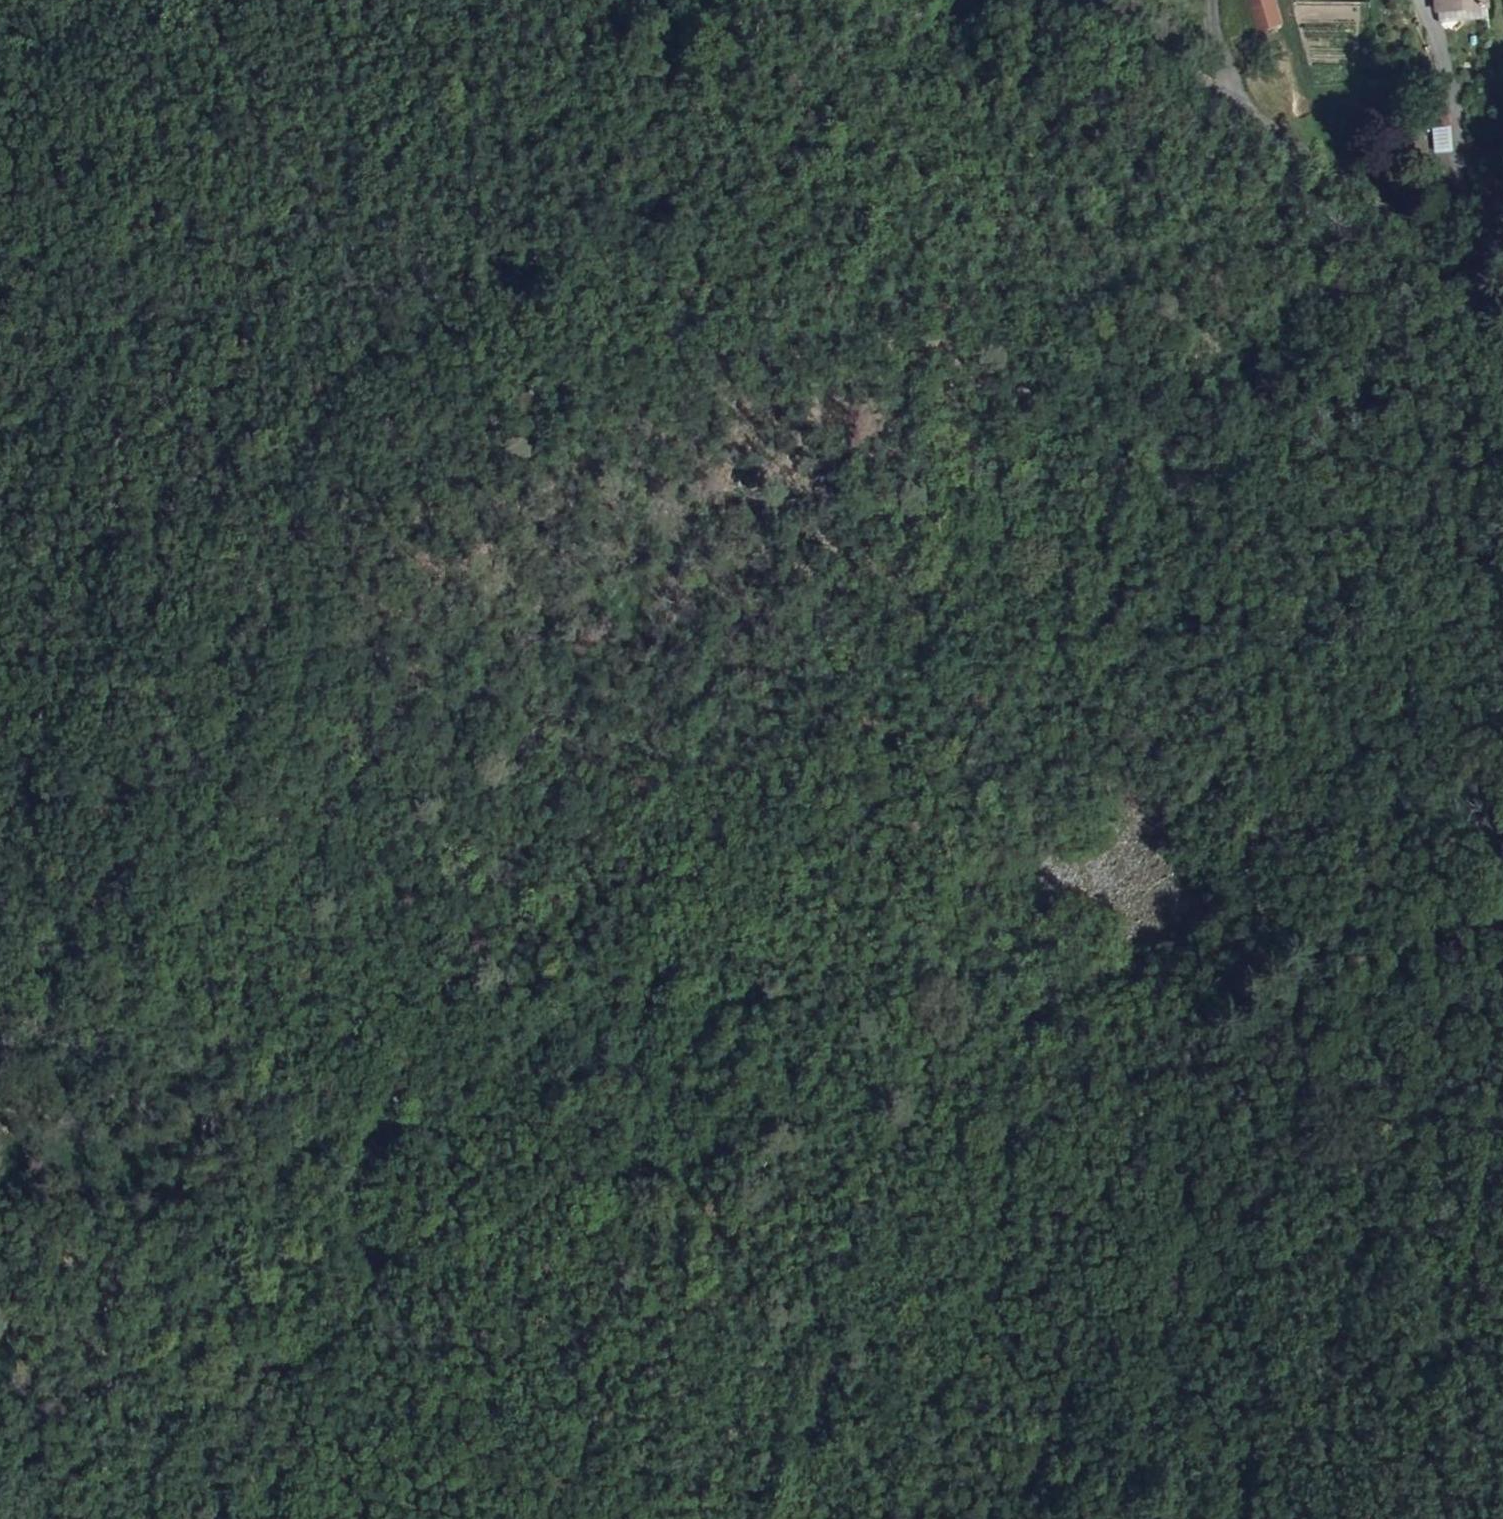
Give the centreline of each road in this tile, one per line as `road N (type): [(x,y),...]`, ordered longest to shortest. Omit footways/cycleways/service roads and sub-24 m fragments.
road 1 (unclassified): [(1502,337),(1286,130),(1103,0)]
road 2 (track): [(0,1097),(19,1127),(25,1168),(26,1467),(36,1518)]

